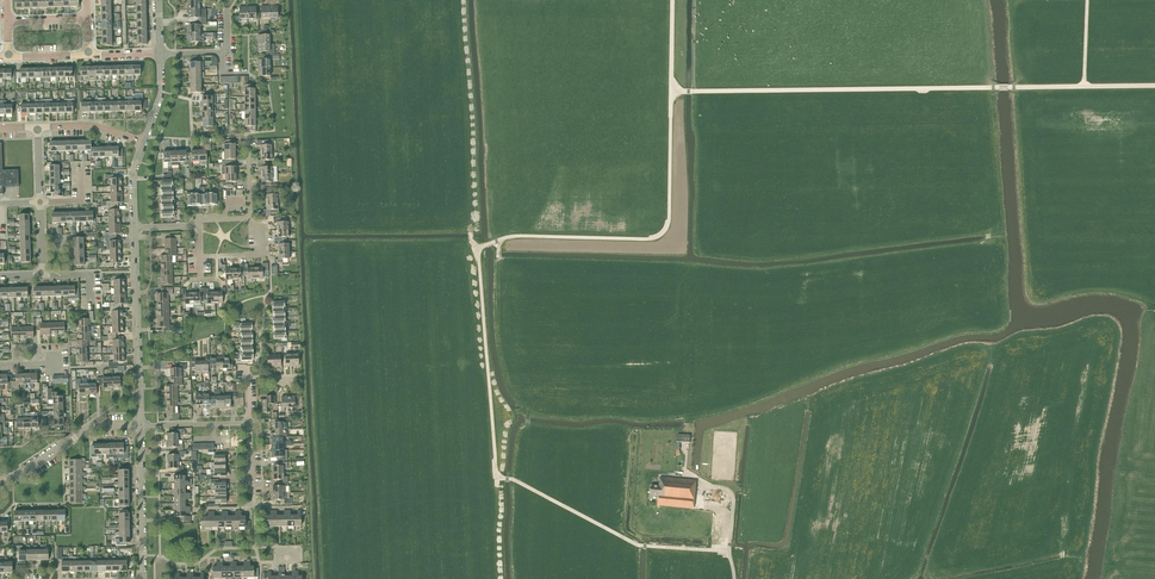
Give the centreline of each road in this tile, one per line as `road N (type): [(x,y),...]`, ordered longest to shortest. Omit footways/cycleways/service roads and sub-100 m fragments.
road 1 (track): [(671,92),(664,232),(649,239),(513,236),(476,249),(497,487)]
road 2 (track): [(496,475),(639,545),(729,551)]
road 3 (unclassified): [(141,425),(134,227)]
road 4 (residential): [(2,485),(91,427),(141,425)]
road 5 (unclassified): [(143,578),(141,425)]
road 6 (residential): [(200,225),(200,257),(249,255),(259,247),(251,218)]

